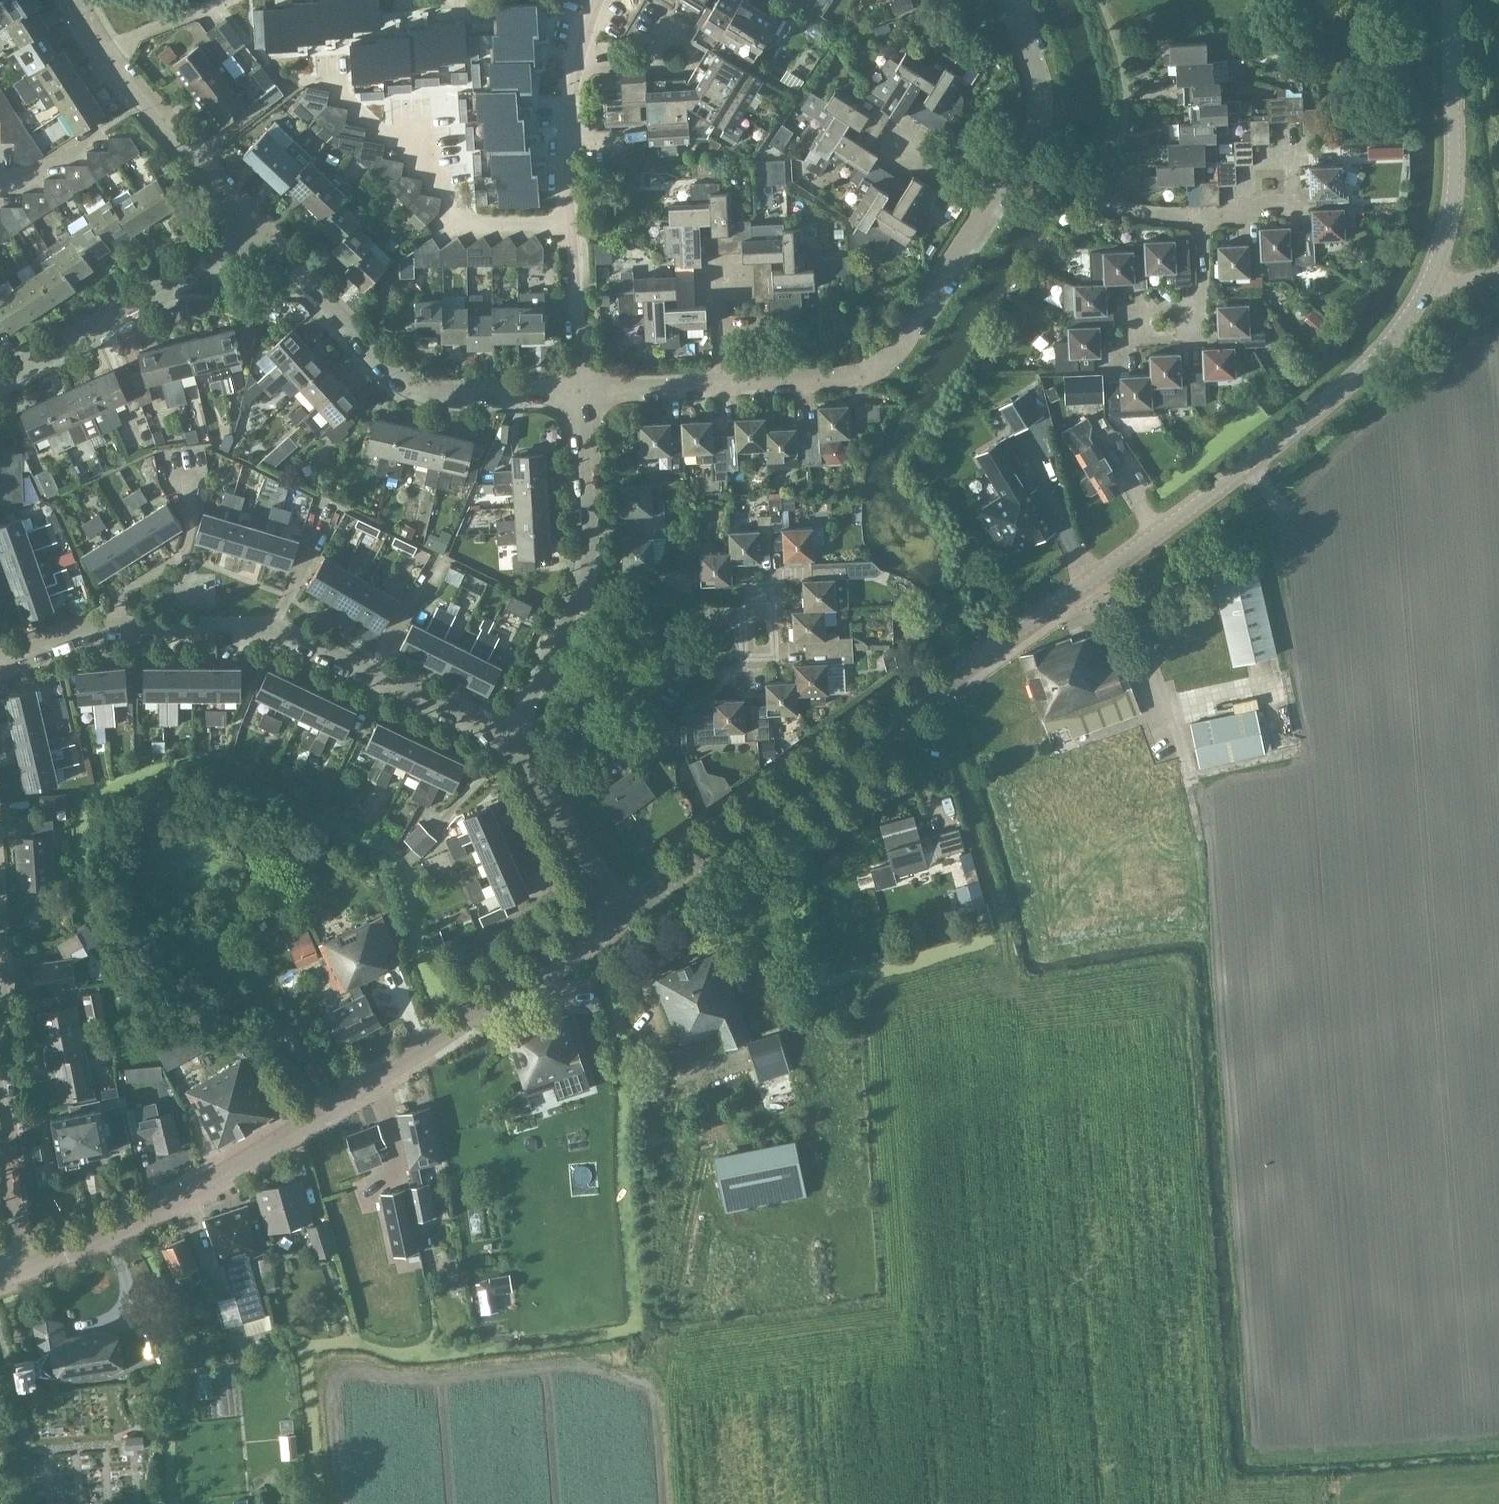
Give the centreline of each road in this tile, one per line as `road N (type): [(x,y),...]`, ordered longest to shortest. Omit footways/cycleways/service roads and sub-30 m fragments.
road 1 (tertiary): [(620,914),(1137,552),(1383,353),(1432,270),(1450,209),(1453,0)]
road 2 (tertiary): [(17,1273),(125,1226),(296,1130),(433,1046),(620,914)]
road 3 (residential): [(508,743),(265,625),(105,627),(0,662)]
road 4 (residential): [(723,384),(876,371),(1020,158)]
road 5 (residential): [(584,389),(412,388),(263,237)]
road 6 (residential): [(263,237),(99,49),(74,0)]
road 7 (residential): [(0,376),(263,237)]
road 8 (residential): [(584,389),(565,174),(572,105)]
road 9 (residential): [(17,1273),(0,1040)]
road 10 (residential): [(576,595),(591,541),(584,389)]
road 11 (residential): [(620,914),(508,743)]
road 12 (residential): [(1206,219),(1129,212),(1020,158)]
road 13 (residential): [(1206,219),(1199,317),(1124,322)]
road 14 (residential): [(1020,158),(1035,128),(1038,83),(1009,0)]
road 15 (residential): [(739,612),(576,595)]
road 16 (residential): [(508,743),(576,595)]
road 17 (residential): [(1293,150),(1295,198),(1206,219)]
road 18 (residential): [(584,389),(723,384)]
road 19 (residential): [(739,612),(740,656),(776,655),(774,610)]

